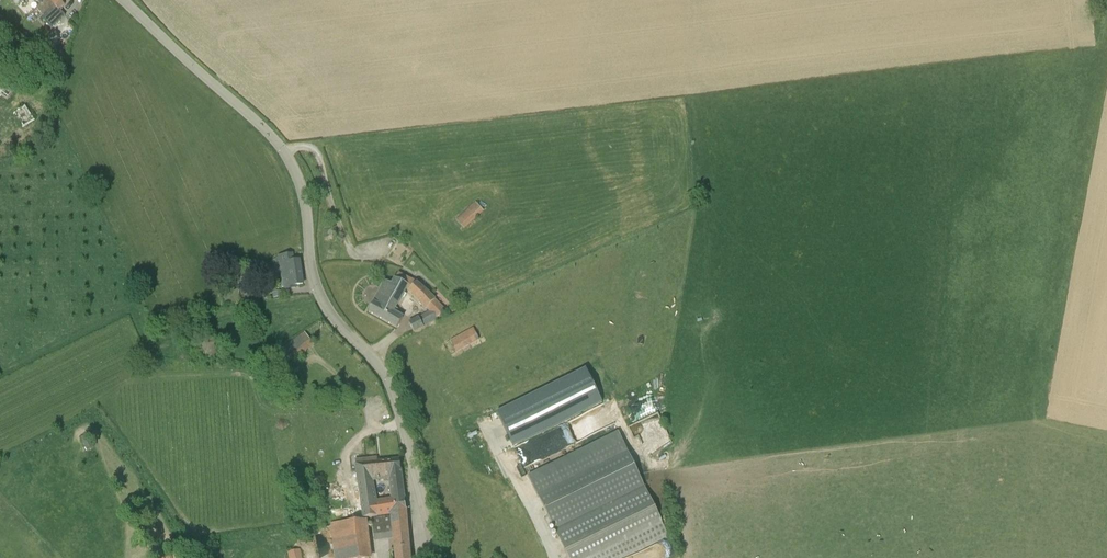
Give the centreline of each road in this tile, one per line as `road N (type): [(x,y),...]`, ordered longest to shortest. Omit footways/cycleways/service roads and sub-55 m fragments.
road 1 (unclassified): [(427,522),(391,387),(316,284),(305,203),(288,158),(123,0)]

